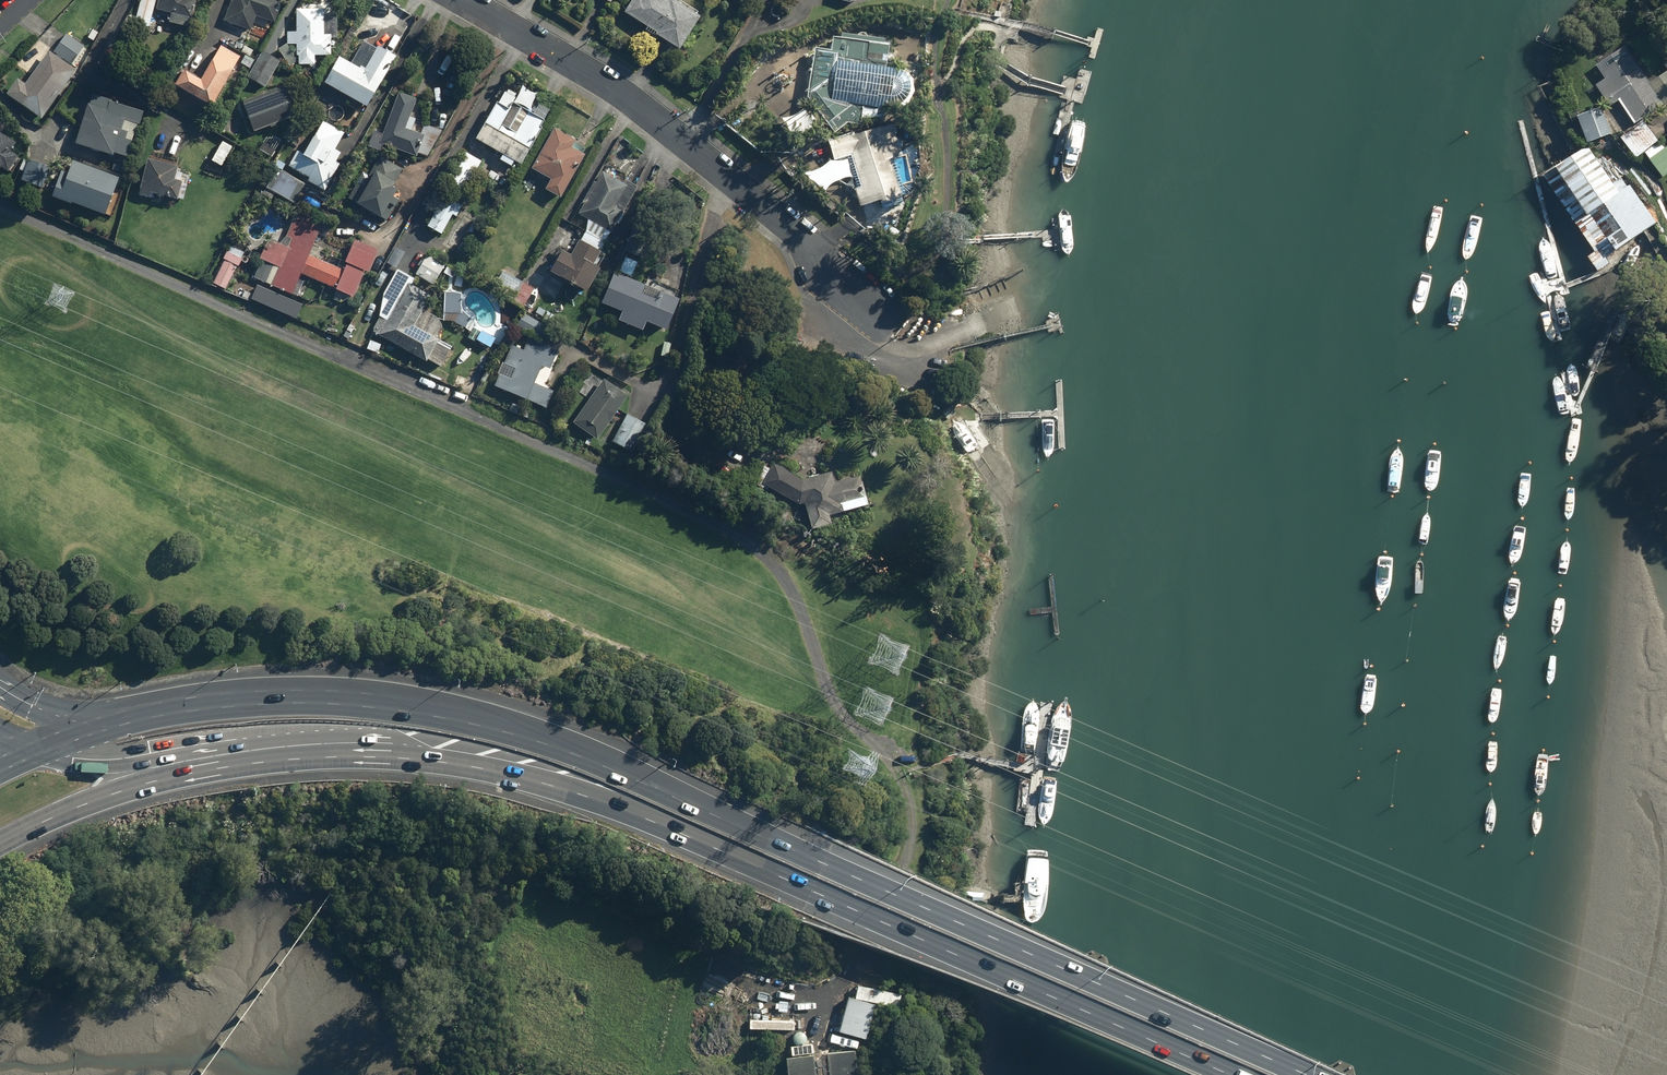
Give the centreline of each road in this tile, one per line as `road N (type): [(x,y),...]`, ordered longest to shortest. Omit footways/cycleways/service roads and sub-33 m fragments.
road 1 (track): [(0,204),(746,540),(783,570),(826,678),(846,716),(886,756),(913,817),(909,869),(869,982)]
road 2 (primary): [(145,710),(278,692),(343,692),(501,722),(1313,1074)]
road 3 (primary): [(1233,1074),(594,798),(378,749)]
road 4 (residential): [(457,0),(667,127),(796,232),(828,274),(879,315)]
road 5 (primary): [(378,749),(245,763),(118,793),(0,847)]
road 6 (secondary): [(378,749),(309,738),(124,757),(34,748)]
road 7 (secondary): [(0,686),(62,711),(145,710)]

